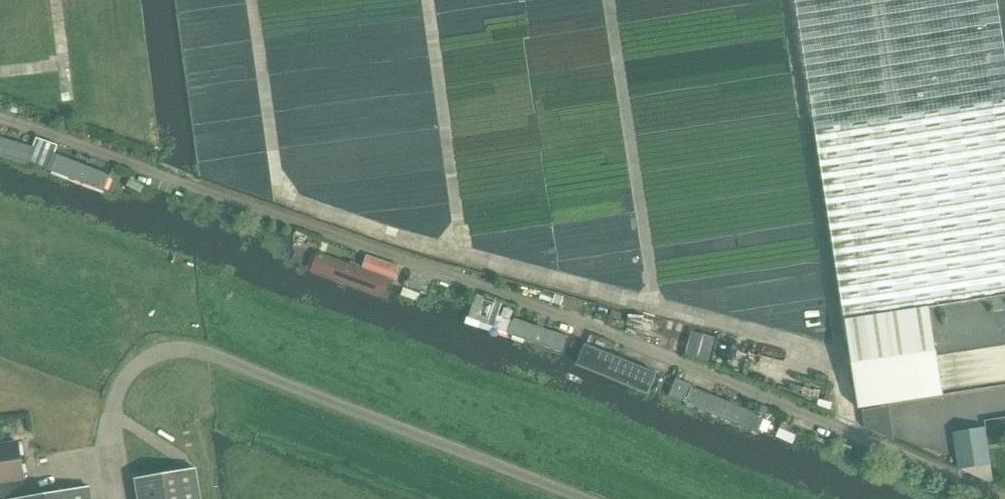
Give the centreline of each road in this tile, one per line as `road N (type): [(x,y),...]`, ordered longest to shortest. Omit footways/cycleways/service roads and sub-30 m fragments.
road 1 (unclassified): [(993,498),(350,242),(0,117)]
road 2 (track): [(607,0),(655,305),(842,356),(787,0)]
road 3 (track): [(655,305),(464,253),(430,0)]
road 4 (track): [(464,253),(279,192),(252,0)]

